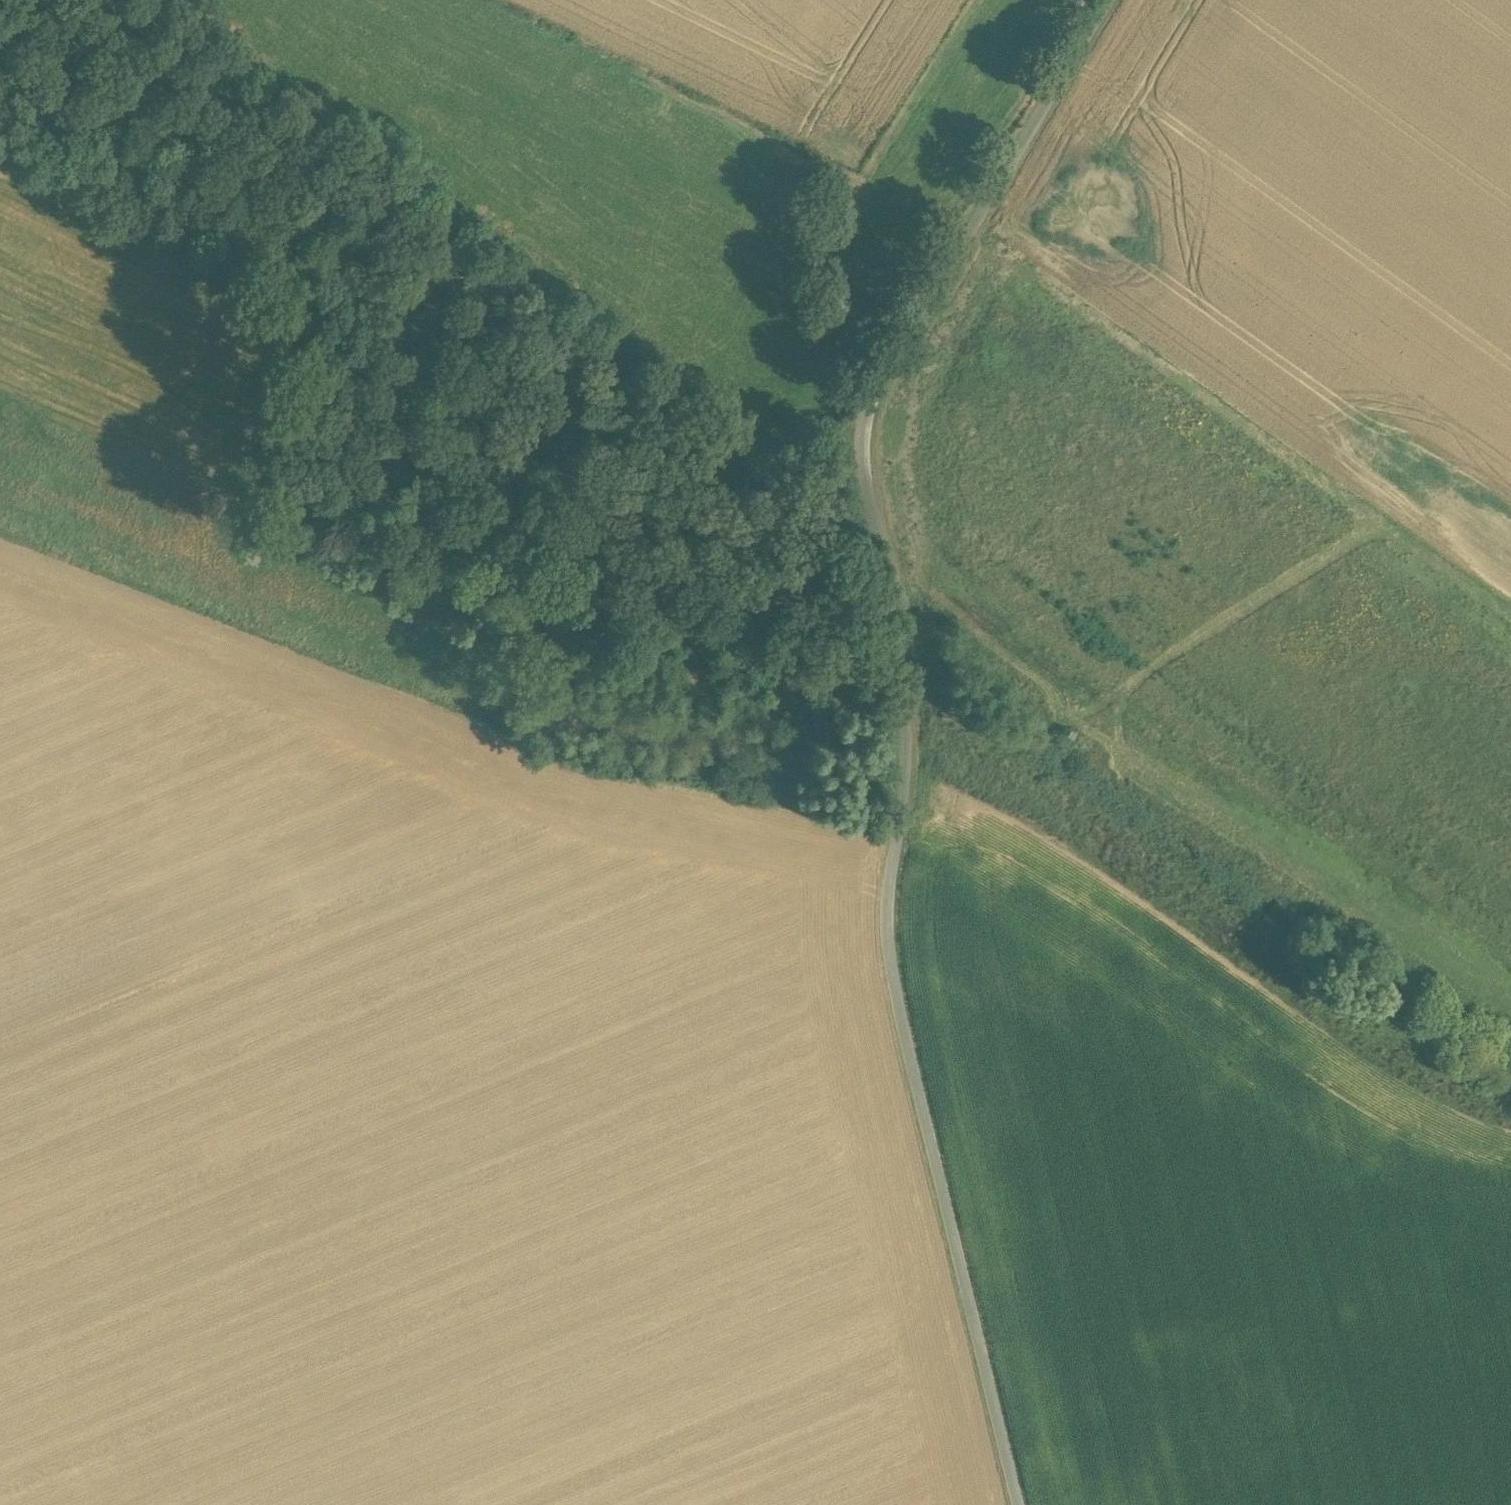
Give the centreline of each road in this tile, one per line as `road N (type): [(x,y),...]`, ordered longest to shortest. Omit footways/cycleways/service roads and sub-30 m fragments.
road 1 (residential): [(1108,0),(856,422),(890,586),(908,748),(887,922),(893,980),(1020,1504)]

